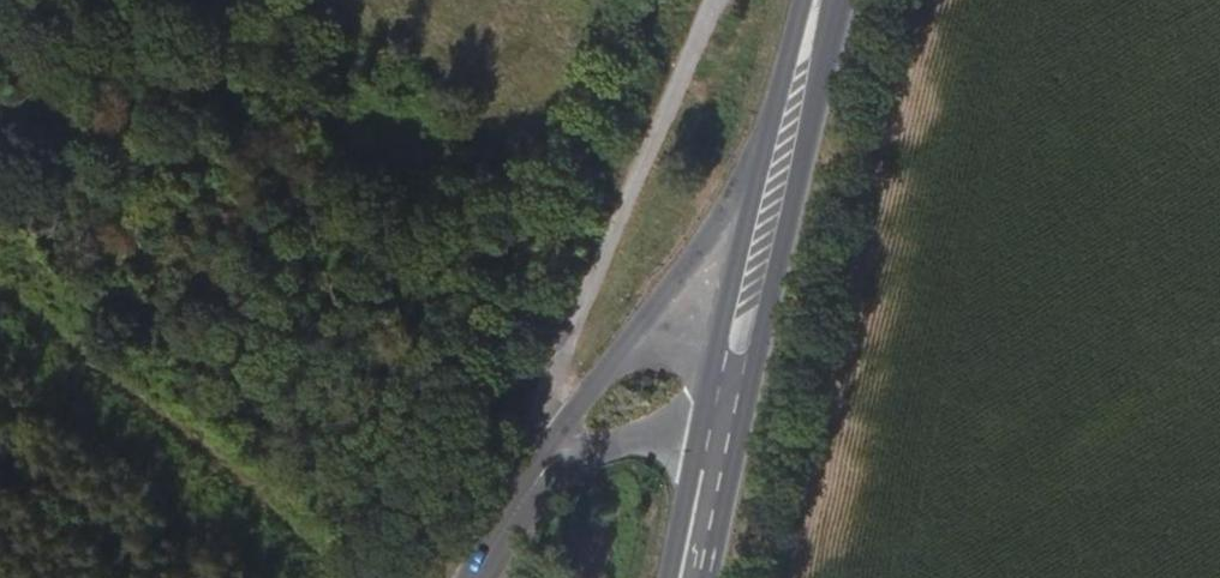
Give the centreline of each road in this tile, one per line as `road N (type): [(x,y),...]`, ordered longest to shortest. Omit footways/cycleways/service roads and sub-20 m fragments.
road 1 (residential): [(569,422),(560,390),(564,344),(716,0)]
road 2 (track): [(0,287),(276,510),(347,577)]
road 3 (primary): [(752,379),(839,0)]
road 4 (secondary): [(767,144),(604,376)]
road 5 (primary): [(767,144),(713,371)]
road 6 (secondary): [(525,500),(572,464),(627,442),(696,447)]
road 7 (primary): [(804,0),(767,144)]
road 8 (primary): [(696,447),(668,577)]
road 9 (primary): [(709,577),(735,455)]

